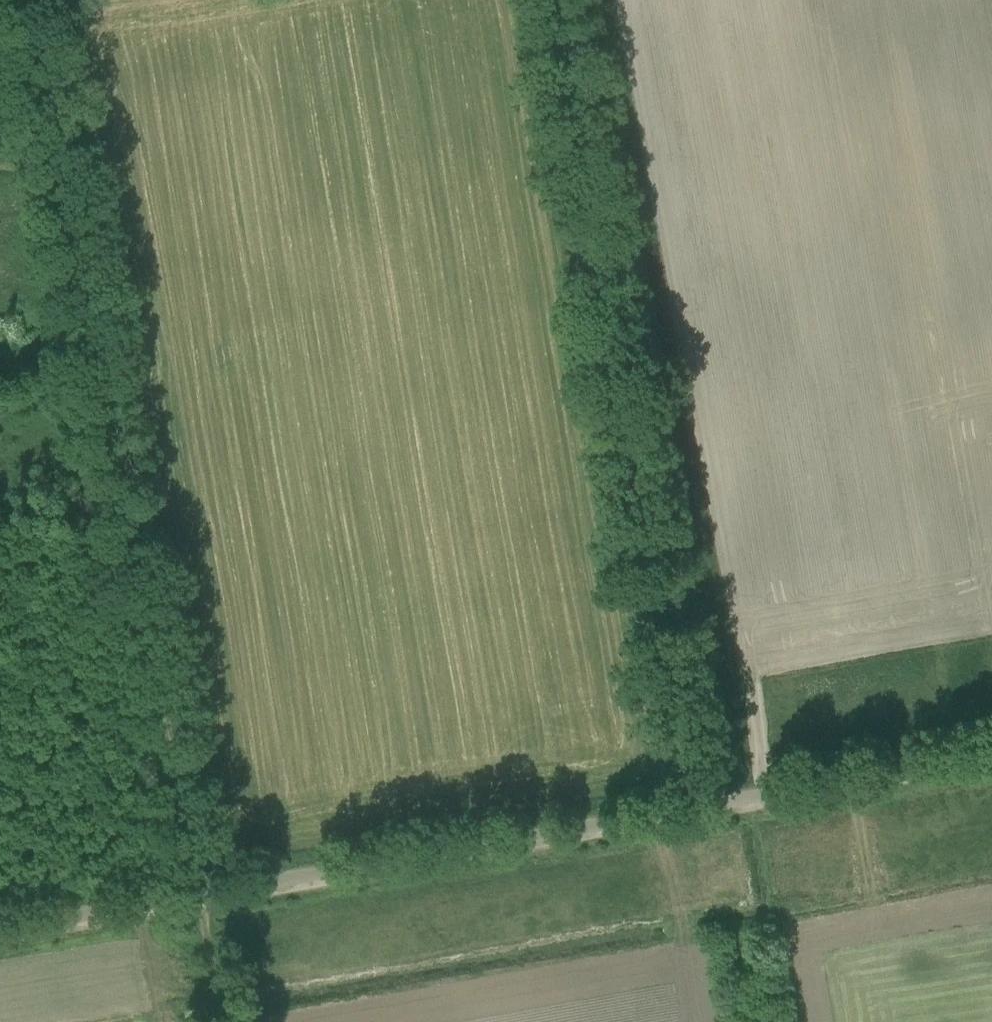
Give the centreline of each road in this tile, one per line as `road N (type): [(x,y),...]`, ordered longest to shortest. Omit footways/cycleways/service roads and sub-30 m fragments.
road 1 (unclassified): [(0,931),(991,756)]
road 2 (track): [(25,0),(199,897)]
road 3 (track): [(223,1021),(199,897)]

